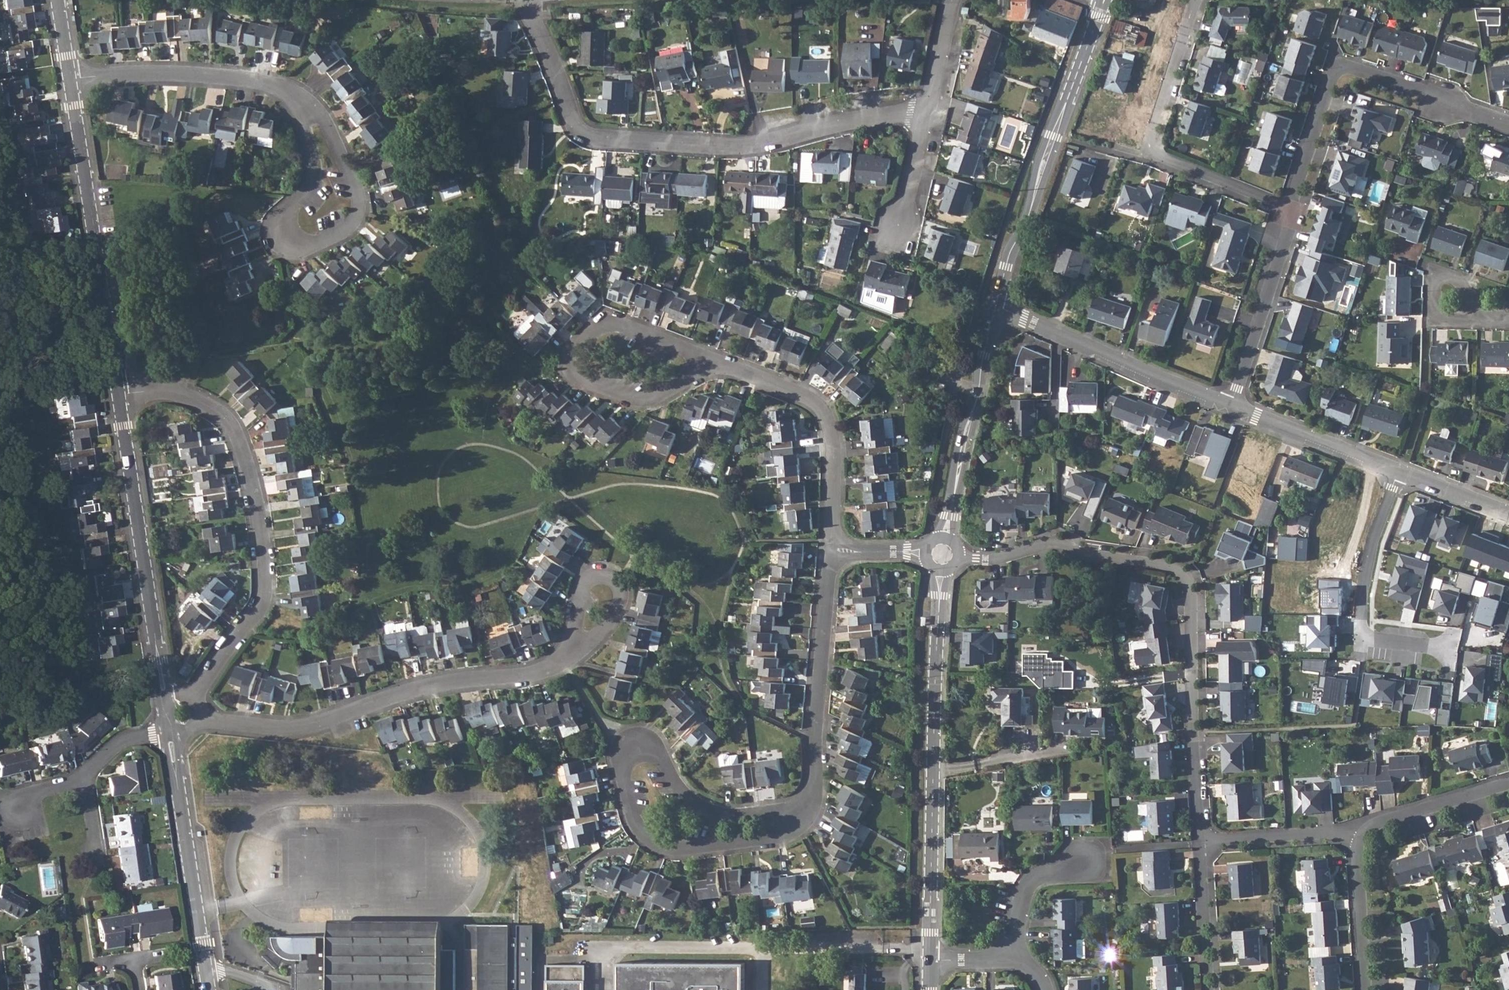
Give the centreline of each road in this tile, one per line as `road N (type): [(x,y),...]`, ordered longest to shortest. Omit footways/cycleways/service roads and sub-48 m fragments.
road 1 (residential): [(814,784),(800,804),(776,812),(710,811),(678,794),(651,741),(634,738),(624,748),(633,816),(645,837),(665,846),(777,837),(812,815)]
road 2 (residential): [(954,557),(993,562),(1054,544),(1184,578),(1191,593),(1201,842)]
road 3 (residential): [(527,0),(574,121),(589,137),(749,145),(849,121),(923,116)]
road 4 (residential): [(191,696),(264,600),(257,506),(235,428),(220,411),(176,390),(119,393)]
road 5 (tertiary): [(942,569),(932,959)]
road 6 (residential): [(282,88),(322,114),(359,196),(338,235),(287,245),(279,221),(315,173),(300,110)]
road 7 (residential): [(201,715),(280,728),(316,724),(428,685),(533,674),(565,659)]
road 8 (tertiary): [(1104,0),(997,306)]
road 9 (residential): [(119,393),(71,80)]
road 10 (residential): [(1197,0),(1152,150),(1293,209)]
road 11 (residential): [(164,693),(119,393)]
road 12 (residential): [(1455,647),(1363,636),(1363,588),(1404,471)]
road 13 (residential): [(714,363),(809,398),(821,410),(833,446),(832,529),(839,551)]
road 14 (residential): [(210,989),(171,736)]
road 15 (residential): [(1232,405),(997,306)]
road 16 (tertiary): [(997,306),(955,464),(943,544)]
road 17 (residential): [(839,551),(830,564),(814,784)]
road 18 (residential): [(1293,209),(1340,69),(1425,93)]
road 19 (residential): [(607,324),(580,346),(575,368),(636,399),(658,398),(714,363)]
road 20 (residential): [(71,80),(212,72),(282,88)]
road 21 (residential): [(1232,405),(1293,209)]
road 22 (residential): [(565,659),(616,611),(622,595),(616,579),(588,577),(575,634)]
road 23 (residential): [(1404,471),(1232,405)]
road 24 (residential): [(1201,842),(1366,832)]
road 25 (residential): [(1366,832),(1357,857),(1366,989)]
road 26 (residential): [(1508,785),(1366,832)]
road 27 (residential): [(1201,842),(1208,989)]
road 28 (residential): [(1431,320),(1433,274),(1450,275),(1497,325)]

